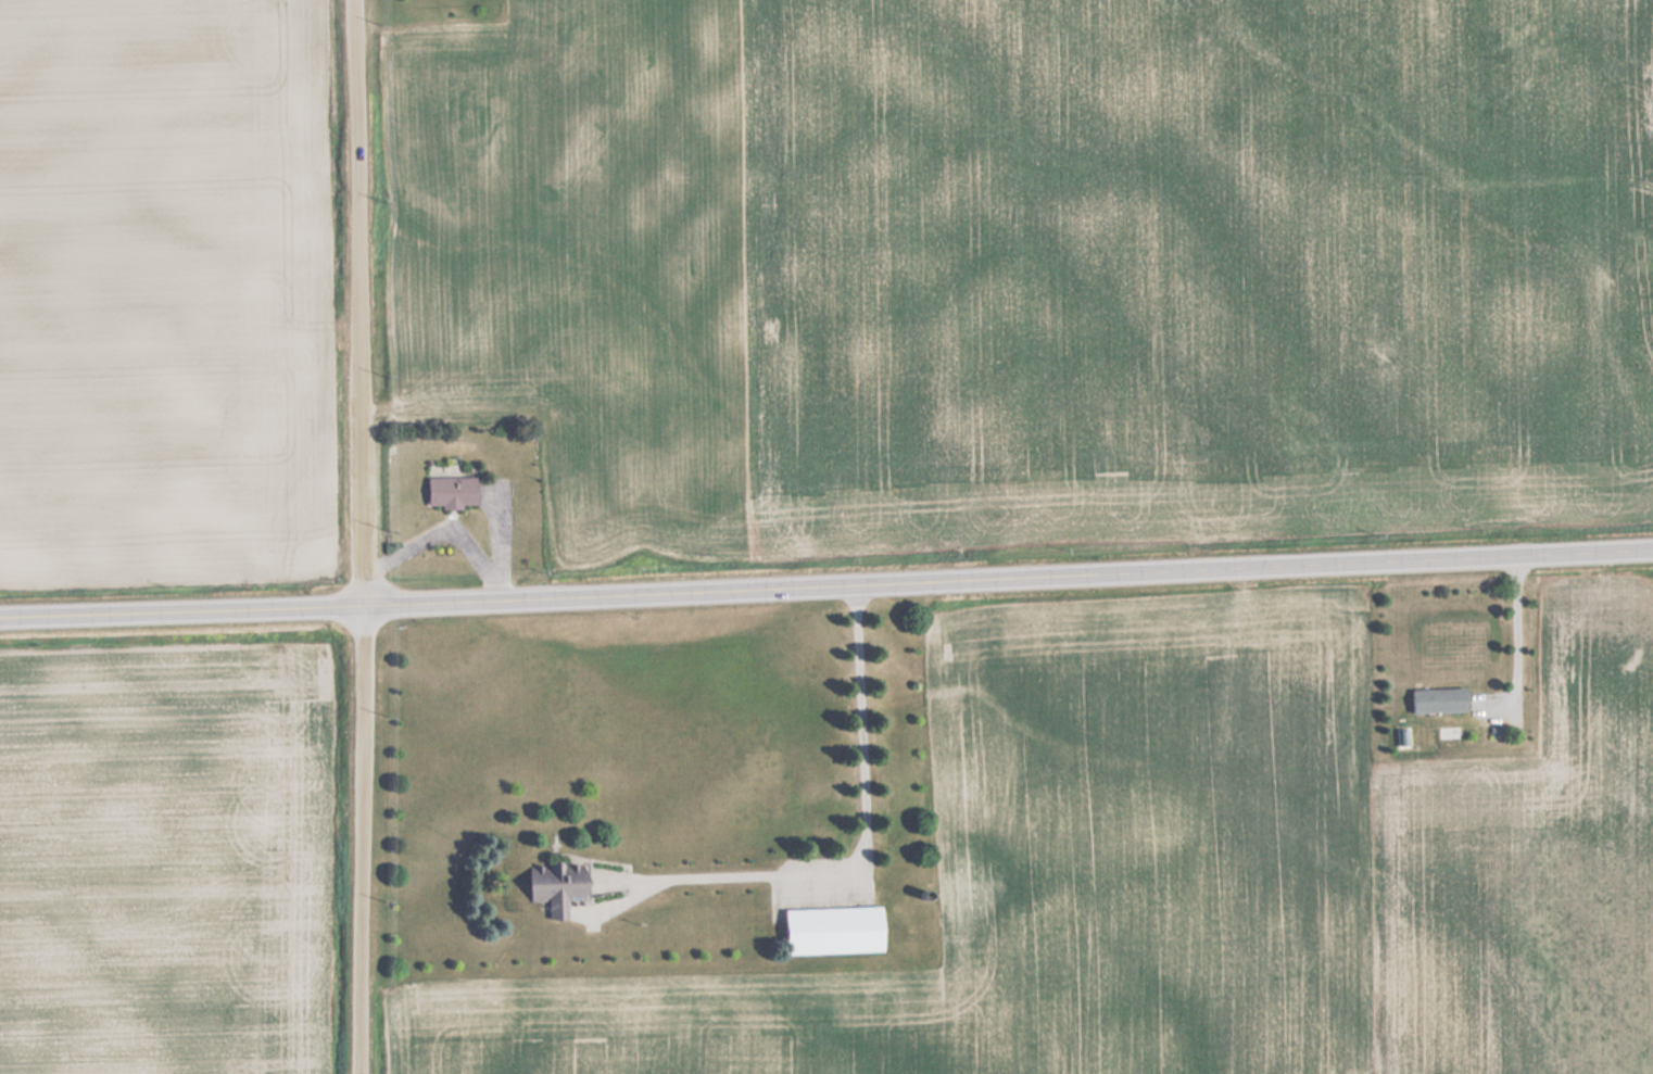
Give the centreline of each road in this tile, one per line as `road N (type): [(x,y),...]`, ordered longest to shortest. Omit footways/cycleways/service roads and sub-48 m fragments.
road 1 (secondary): [(0,618),(1652,547)]
road 2 (residential): [(358,1073),(353,0)]

